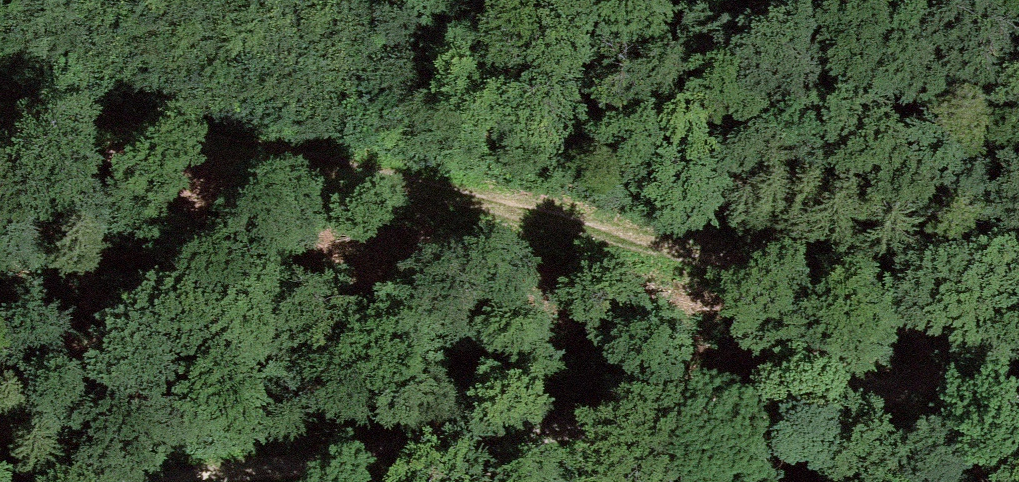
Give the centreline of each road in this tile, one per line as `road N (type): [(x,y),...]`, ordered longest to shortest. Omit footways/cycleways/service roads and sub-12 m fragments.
road 1 (track): [(996,380),(828,288),(468,197),(0,110)]
road 2 (track): [(229,481),(996,380)]

